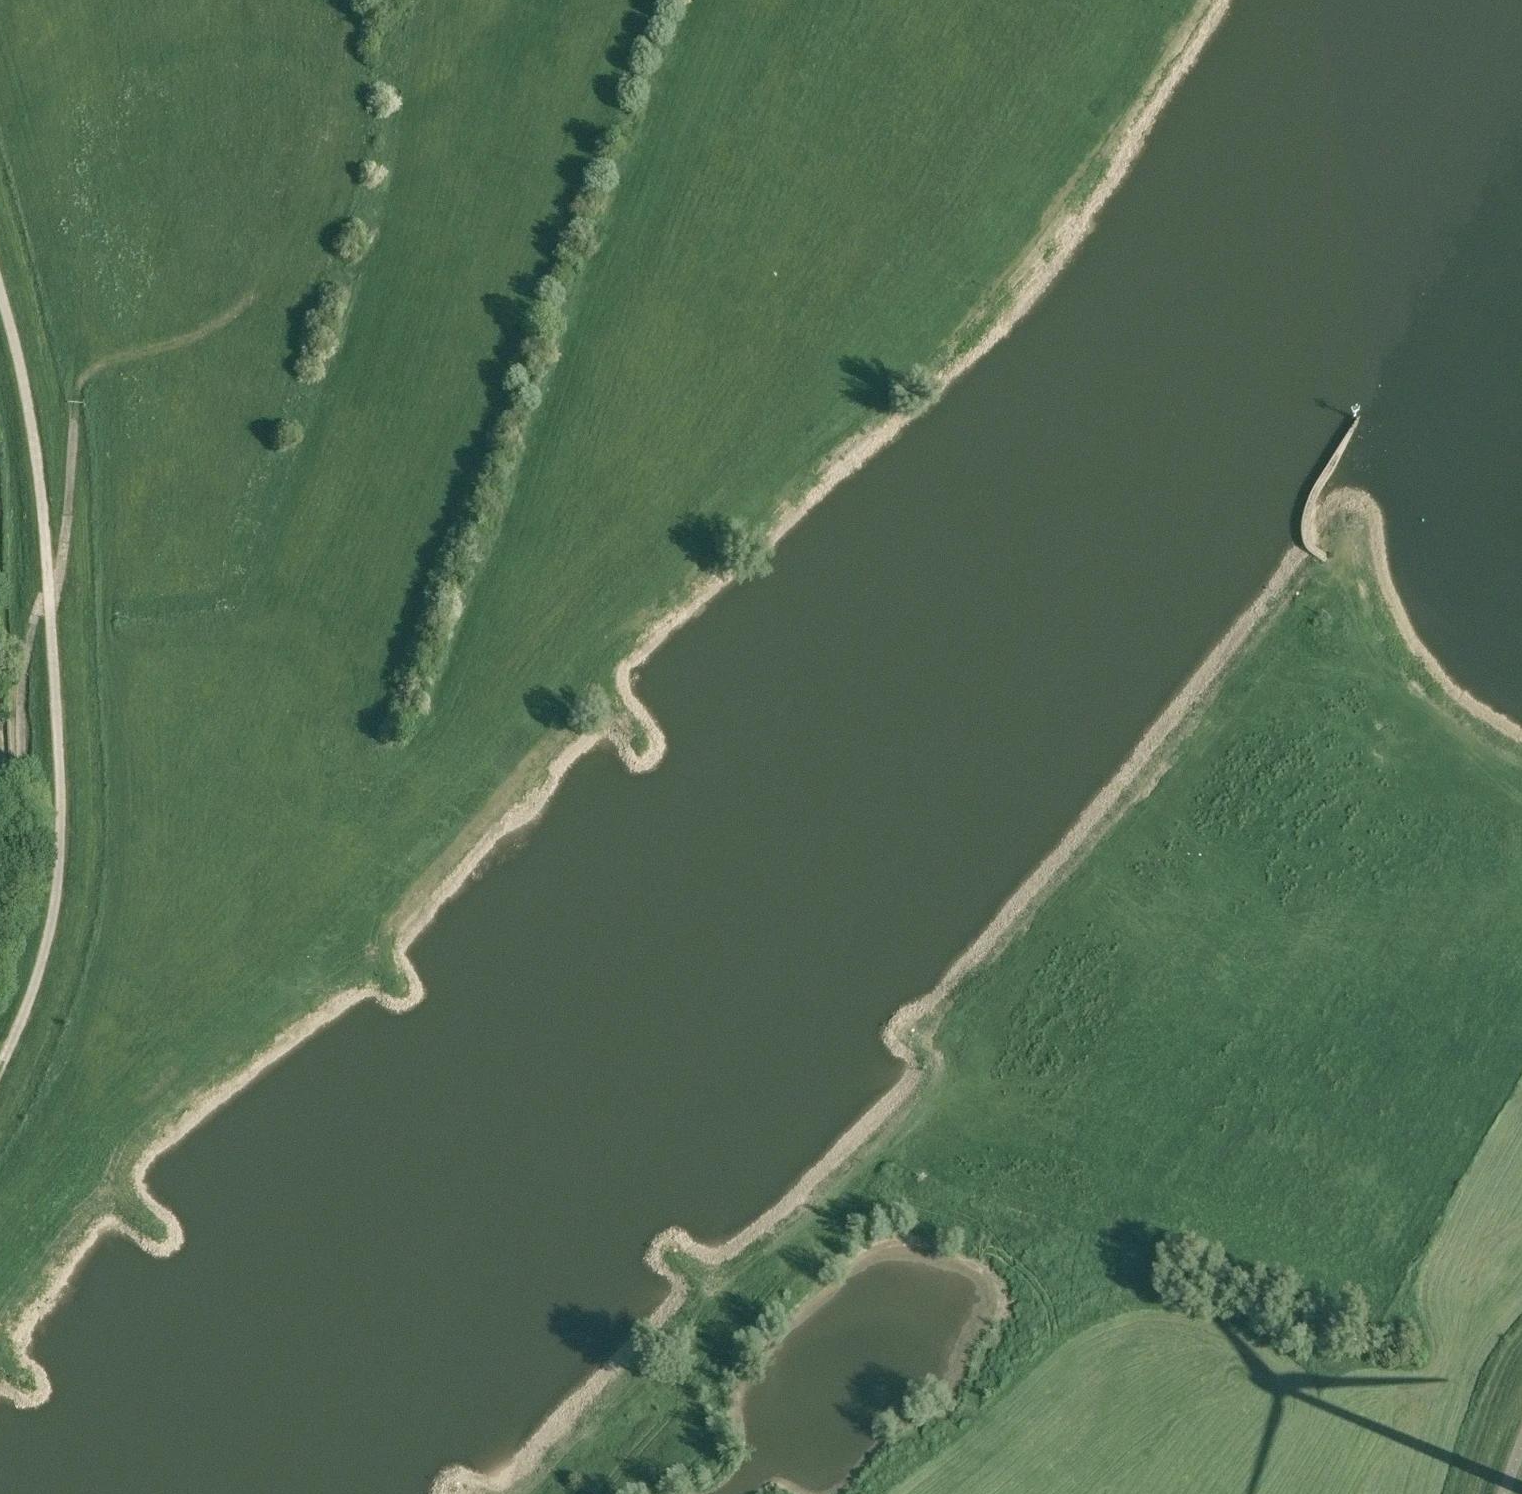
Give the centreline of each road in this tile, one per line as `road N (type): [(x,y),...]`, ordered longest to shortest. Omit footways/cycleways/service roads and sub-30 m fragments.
road 1 (track): [(0,286),(38,472),(61,821),(46,939),(0,1067)]

